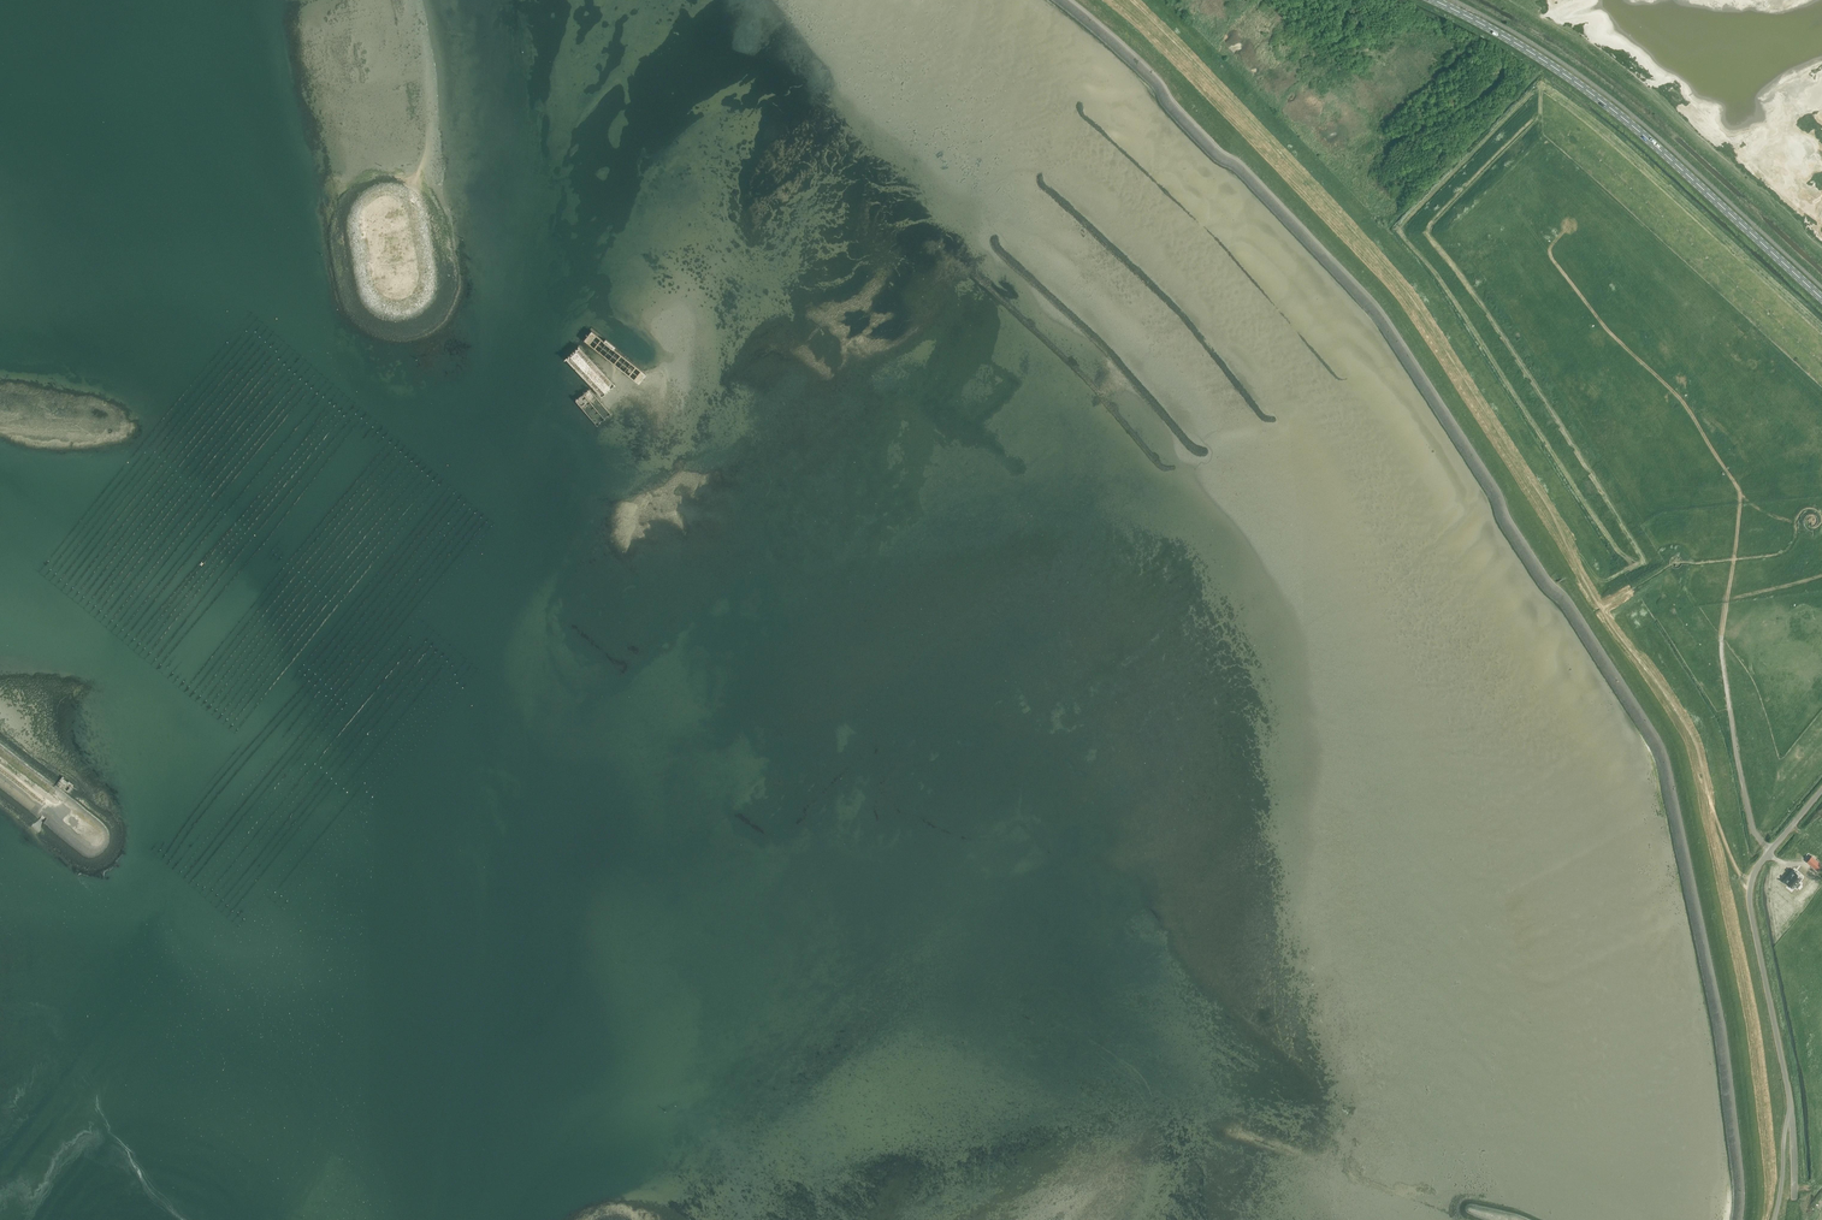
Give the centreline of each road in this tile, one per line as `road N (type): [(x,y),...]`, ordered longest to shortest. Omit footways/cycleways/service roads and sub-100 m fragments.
road 1 (primary): [(1821,298),(1626,120),(1532,53),(1433,0)]
road 2 (unclassified): [(1793,1201),(1790,1098),(1750,889),(1770,849),(1821,788)]

